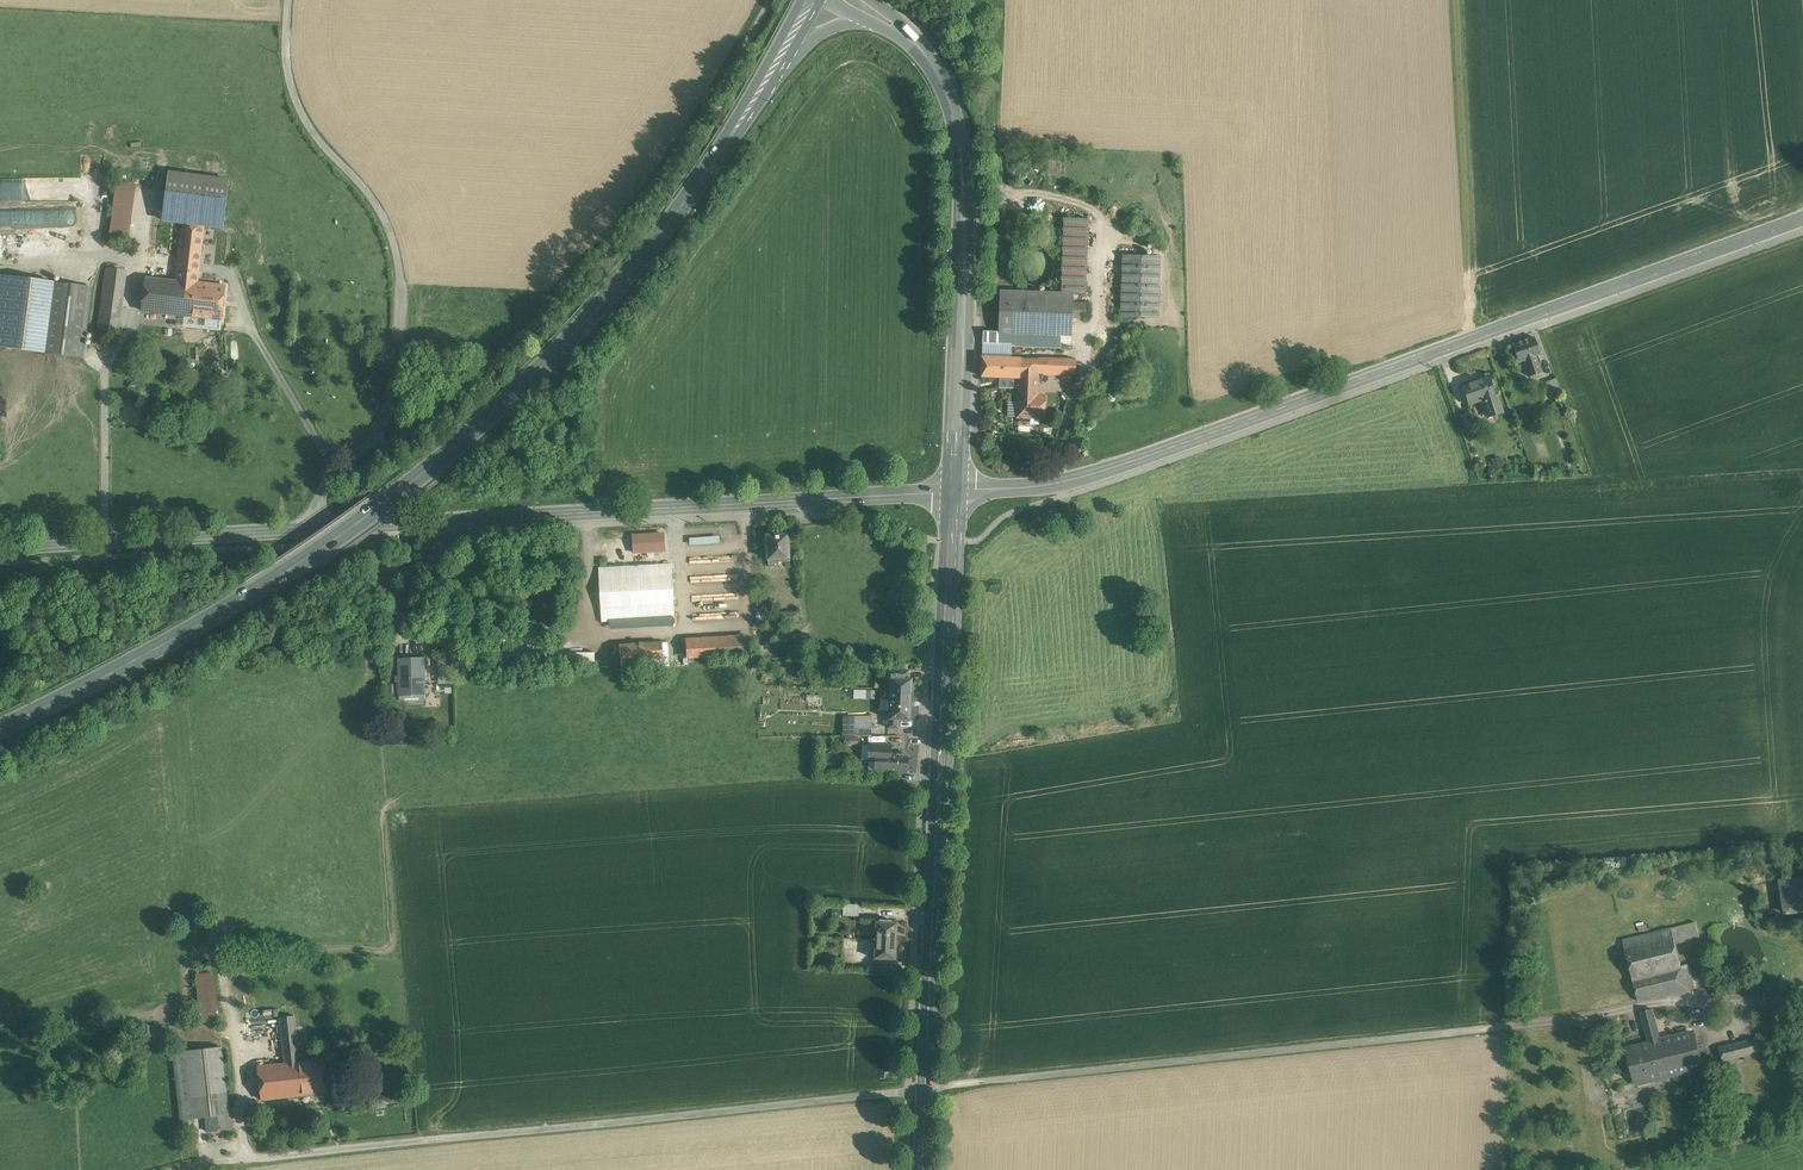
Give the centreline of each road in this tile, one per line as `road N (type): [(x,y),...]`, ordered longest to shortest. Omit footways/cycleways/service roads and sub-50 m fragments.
road 1 (primary): [(775,66),(725,147),(599,308),(437,461),(189,631),(0,728)]
road 2 (tertiary): [(0,545),(957,490)]
road 3 (tertiary): [(957,490),(1087,476),(1802,218)]
road 4 (tertiary): [(926,1169),(957,490)]
road 5 (track): [(319,526),(336,482),(386,423),(403,279),(384,214),(308,123),(290,81),(290,0)]
road 6 (tertiary): [(957,490),(964,181),(943,85),(910,36)]
road 7 (primary): [(775,66),(843,25),(875,22),(910,36)]

